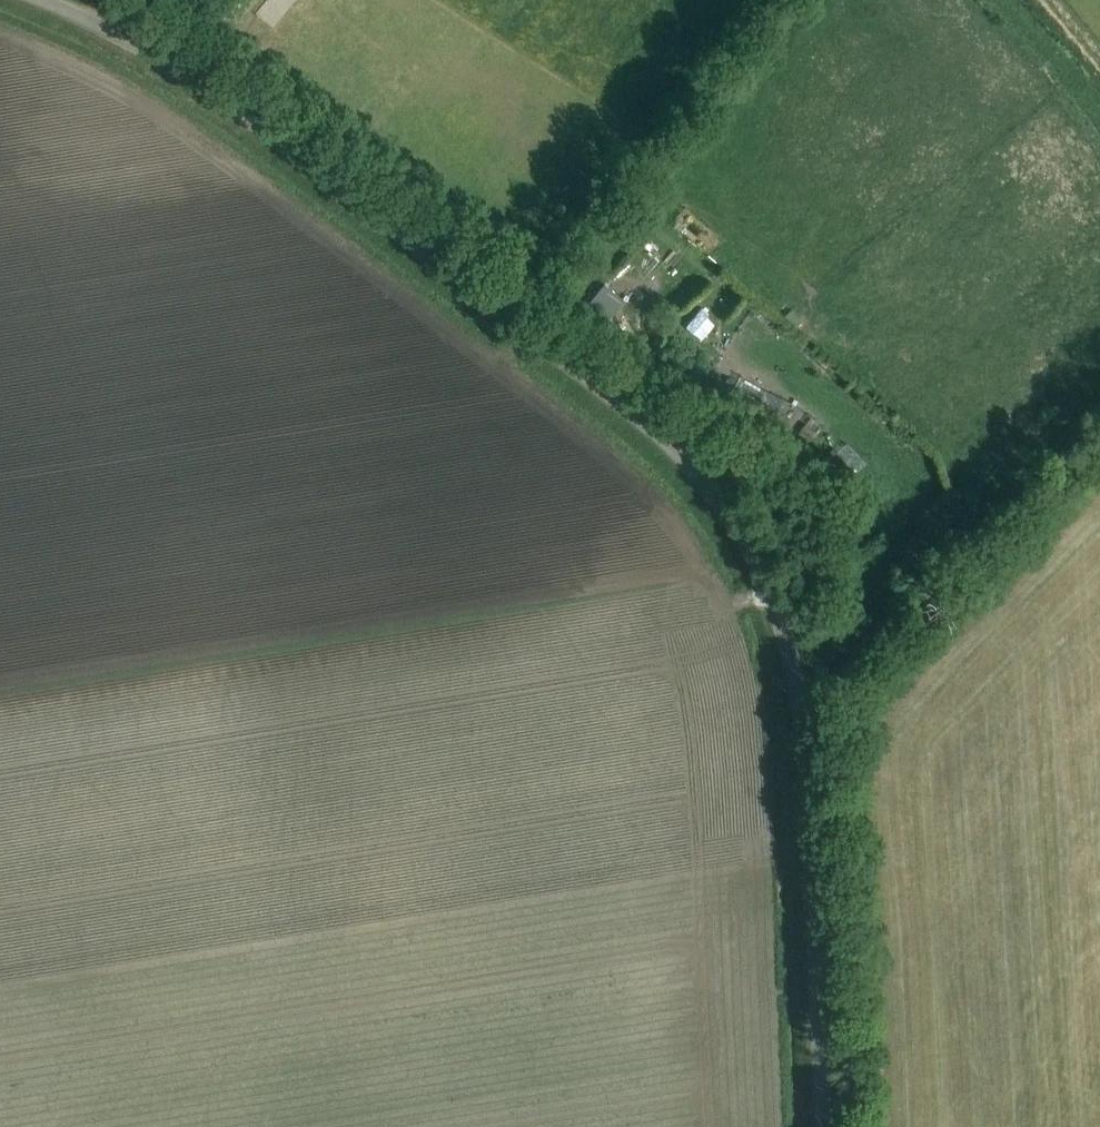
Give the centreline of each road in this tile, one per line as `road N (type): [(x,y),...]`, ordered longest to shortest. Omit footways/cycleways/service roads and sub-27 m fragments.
road 1 (unclassified): [(822,1126),(801,709),(786,633),(745,543),(658,435),(378,216),(197,79),(43,0)]

